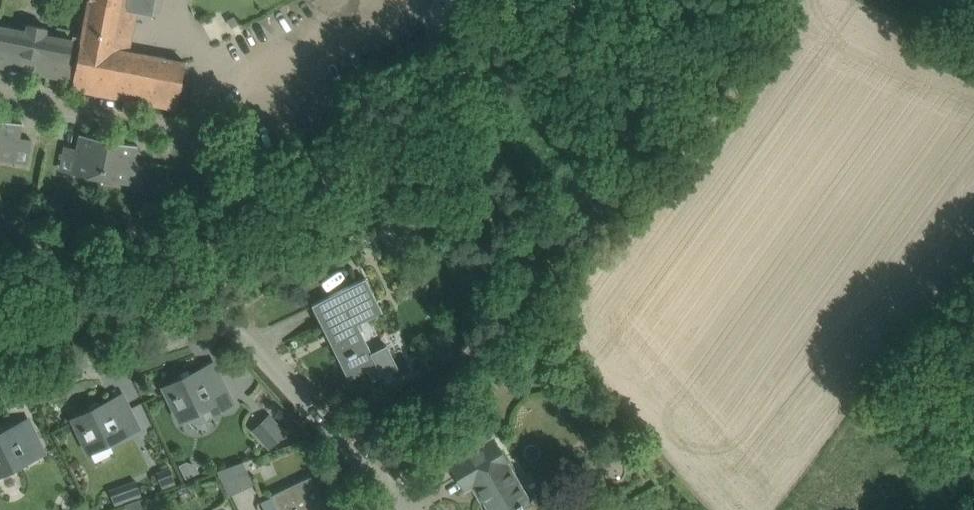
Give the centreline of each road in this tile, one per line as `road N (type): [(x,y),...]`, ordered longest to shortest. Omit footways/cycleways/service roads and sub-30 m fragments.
road 1 (unclassified): [(579,0),(280,195),(226,207),(223,317)]
road 2 (residential): [(414,509),(223,317)]
road 3 (unclassified): [(0,384),(79,370),(223,317)]

